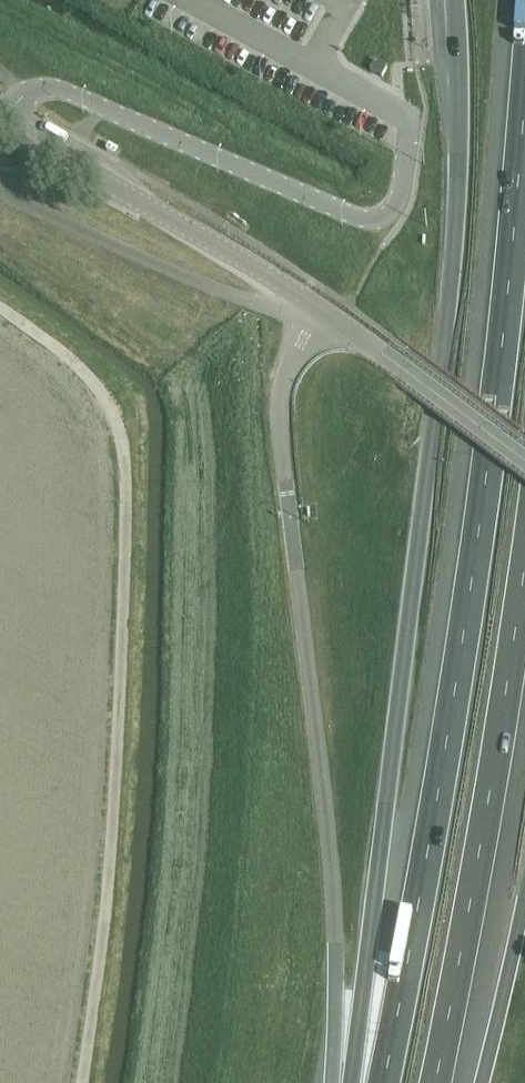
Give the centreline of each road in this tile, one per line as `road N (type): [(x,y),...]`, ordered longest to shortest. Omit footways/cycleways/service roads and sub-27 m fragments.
road 1 (motorway): [(455,0),(453,255),(368,950),(372,1082)]
road 2 (motorway): [(524,105),(472,584),(384,1082)]
road 3 (motorway): [(435,1082),(524,560)]
road 4 (tertiary): [(321,310),(0,120)]
road 5 (tertiary): [(321,310),(524,462)]

